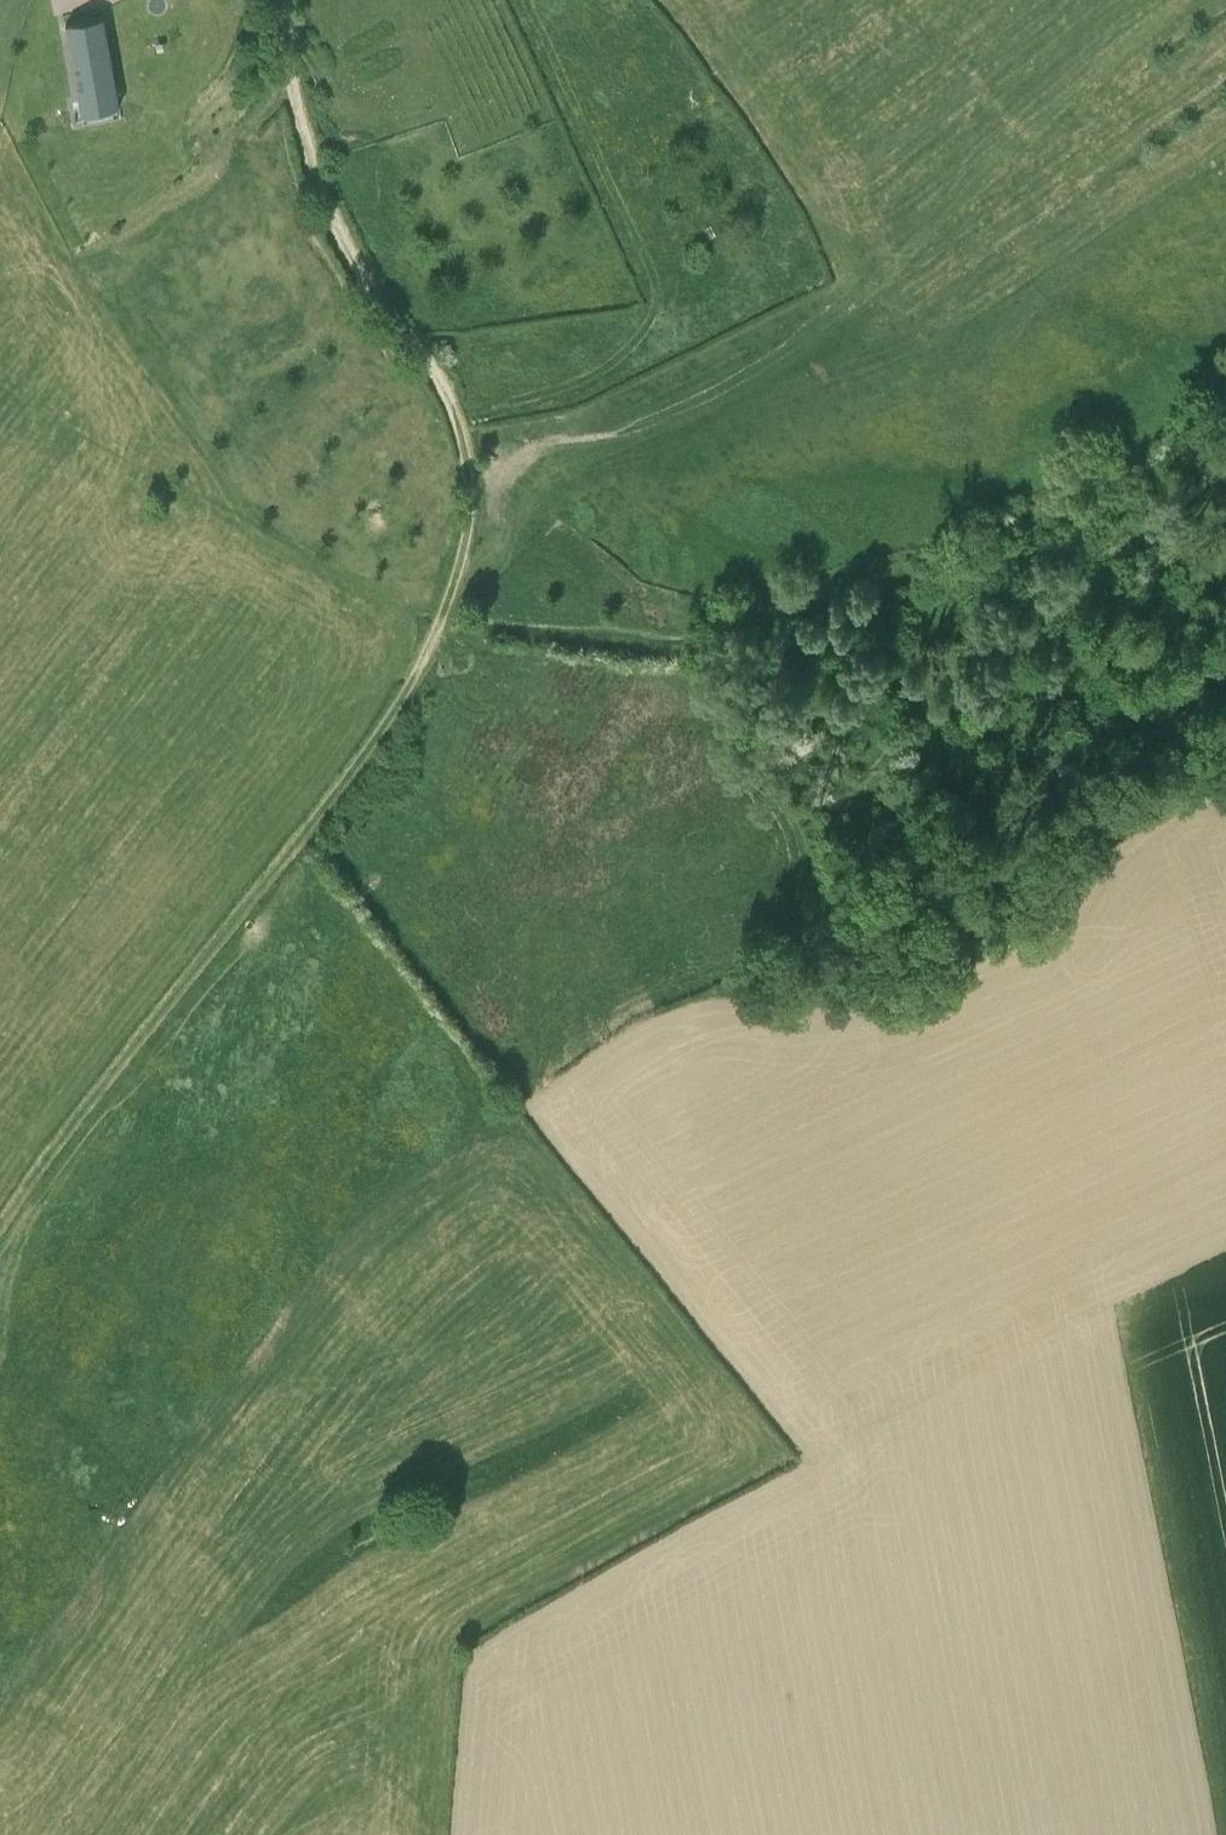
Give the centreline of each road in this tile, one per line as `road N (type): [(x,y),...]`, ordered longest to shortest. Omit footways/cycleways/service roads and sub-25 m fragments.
road 1 (track): [(0,1226),(376,739),(440,622)]
road 2 (track): [(440,622),(468,532),(465,453),(435,372),(367,281),(321,189),(297,101),(286,0)]

